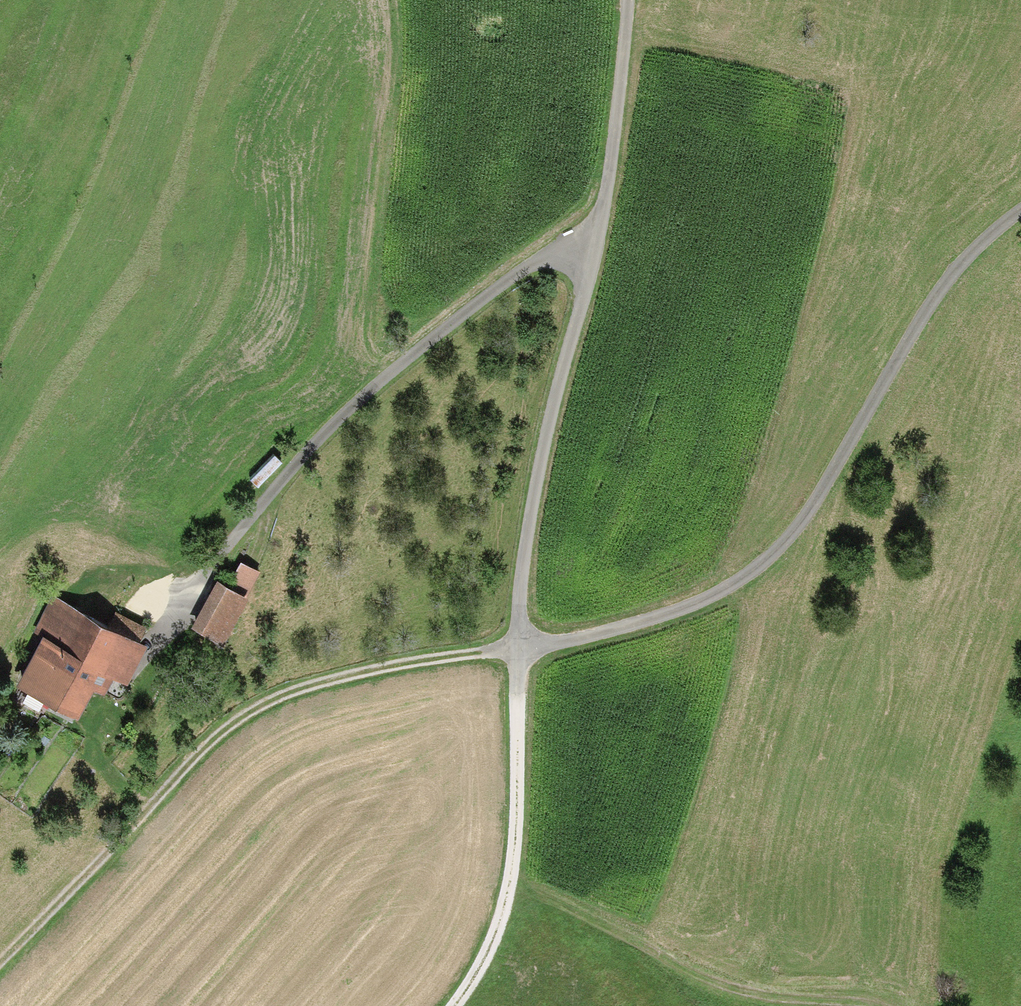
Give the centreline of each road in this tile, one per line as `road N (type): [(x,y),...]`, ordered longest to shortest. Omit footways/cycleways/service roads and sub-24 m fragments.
road 1 (track): [(1020,212),(946,279),(786,540),(763,561),(681,609),(610,632),(516,648),(549,412),(596,234),(624,0)]
road 2 (track): [(0,959),(221,730),(280,694),(516,648),(507,882),(491,938),(454,1005)]
road 3 (track): [(553,258),(399,362),(229,541),(148,655)]
road 4 (track): [(877,1005),(784,1000),(703,979),(507,882)]
road 5 (track): [(396,0),(394,145),(371,262),(379,317),(399,362)]

